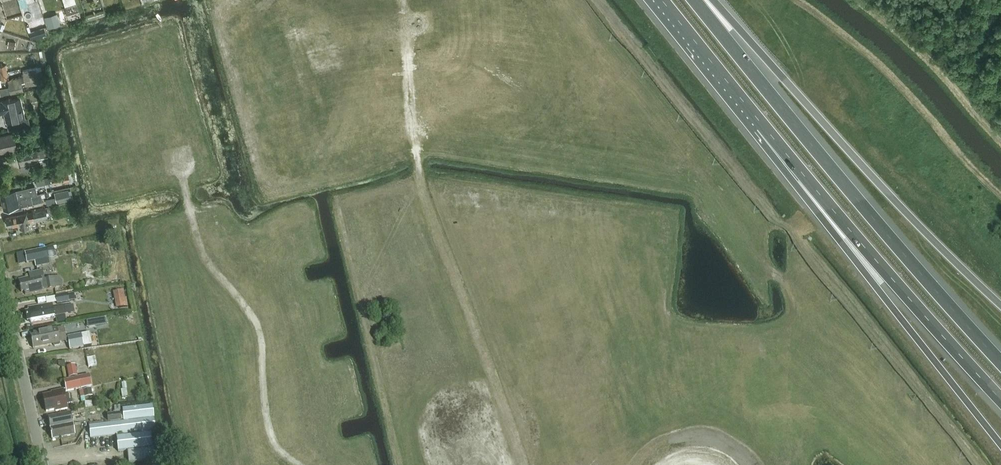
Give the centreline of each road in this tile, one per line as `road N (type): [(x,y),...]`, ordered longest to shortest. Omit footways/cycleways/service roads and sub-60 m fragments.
road 1 (motorway): [(1000,362),(696,0)]
road 2 (motorway): [(1000,305),(708,0)]
road 3 (motorway): [(762,123),(877,288),(1000,444)]
road 4 (motorway): [(762,123),(1000,399)]
road 5 (residential): [(44,464),(0,271)]
road 6 (motorway): [(663,0),(762,123)]

